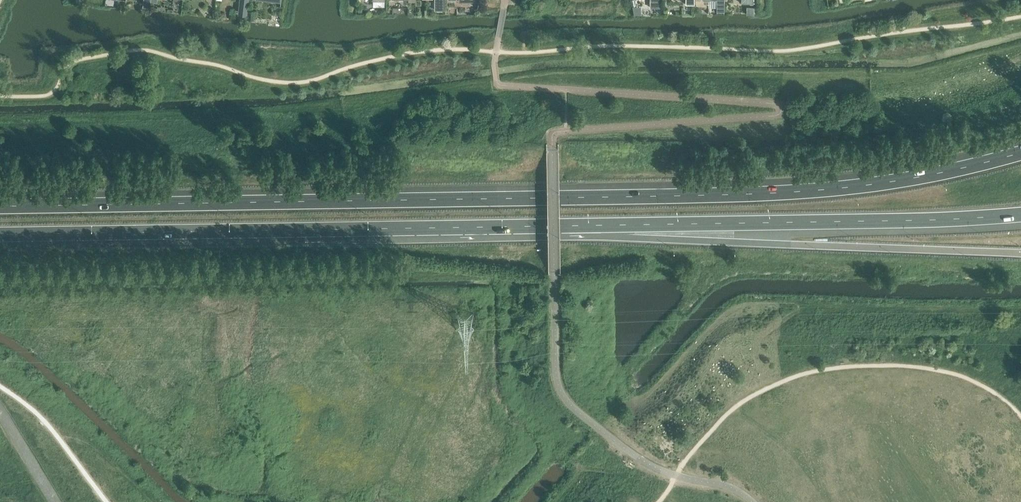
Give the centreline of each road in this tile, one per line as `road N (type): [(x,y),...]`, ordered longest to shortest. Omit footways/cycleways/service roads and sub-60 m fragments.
road 1 (motorway): [(1020,151),(927,175),(807,190),(0,206)]
road 2 (motorway): [(0,235),(610,224)]
road 3 (motorway): [(610,224),(734,242),(1020,253)]
road 4 (motorway): [(610,224),(1020,214)]

